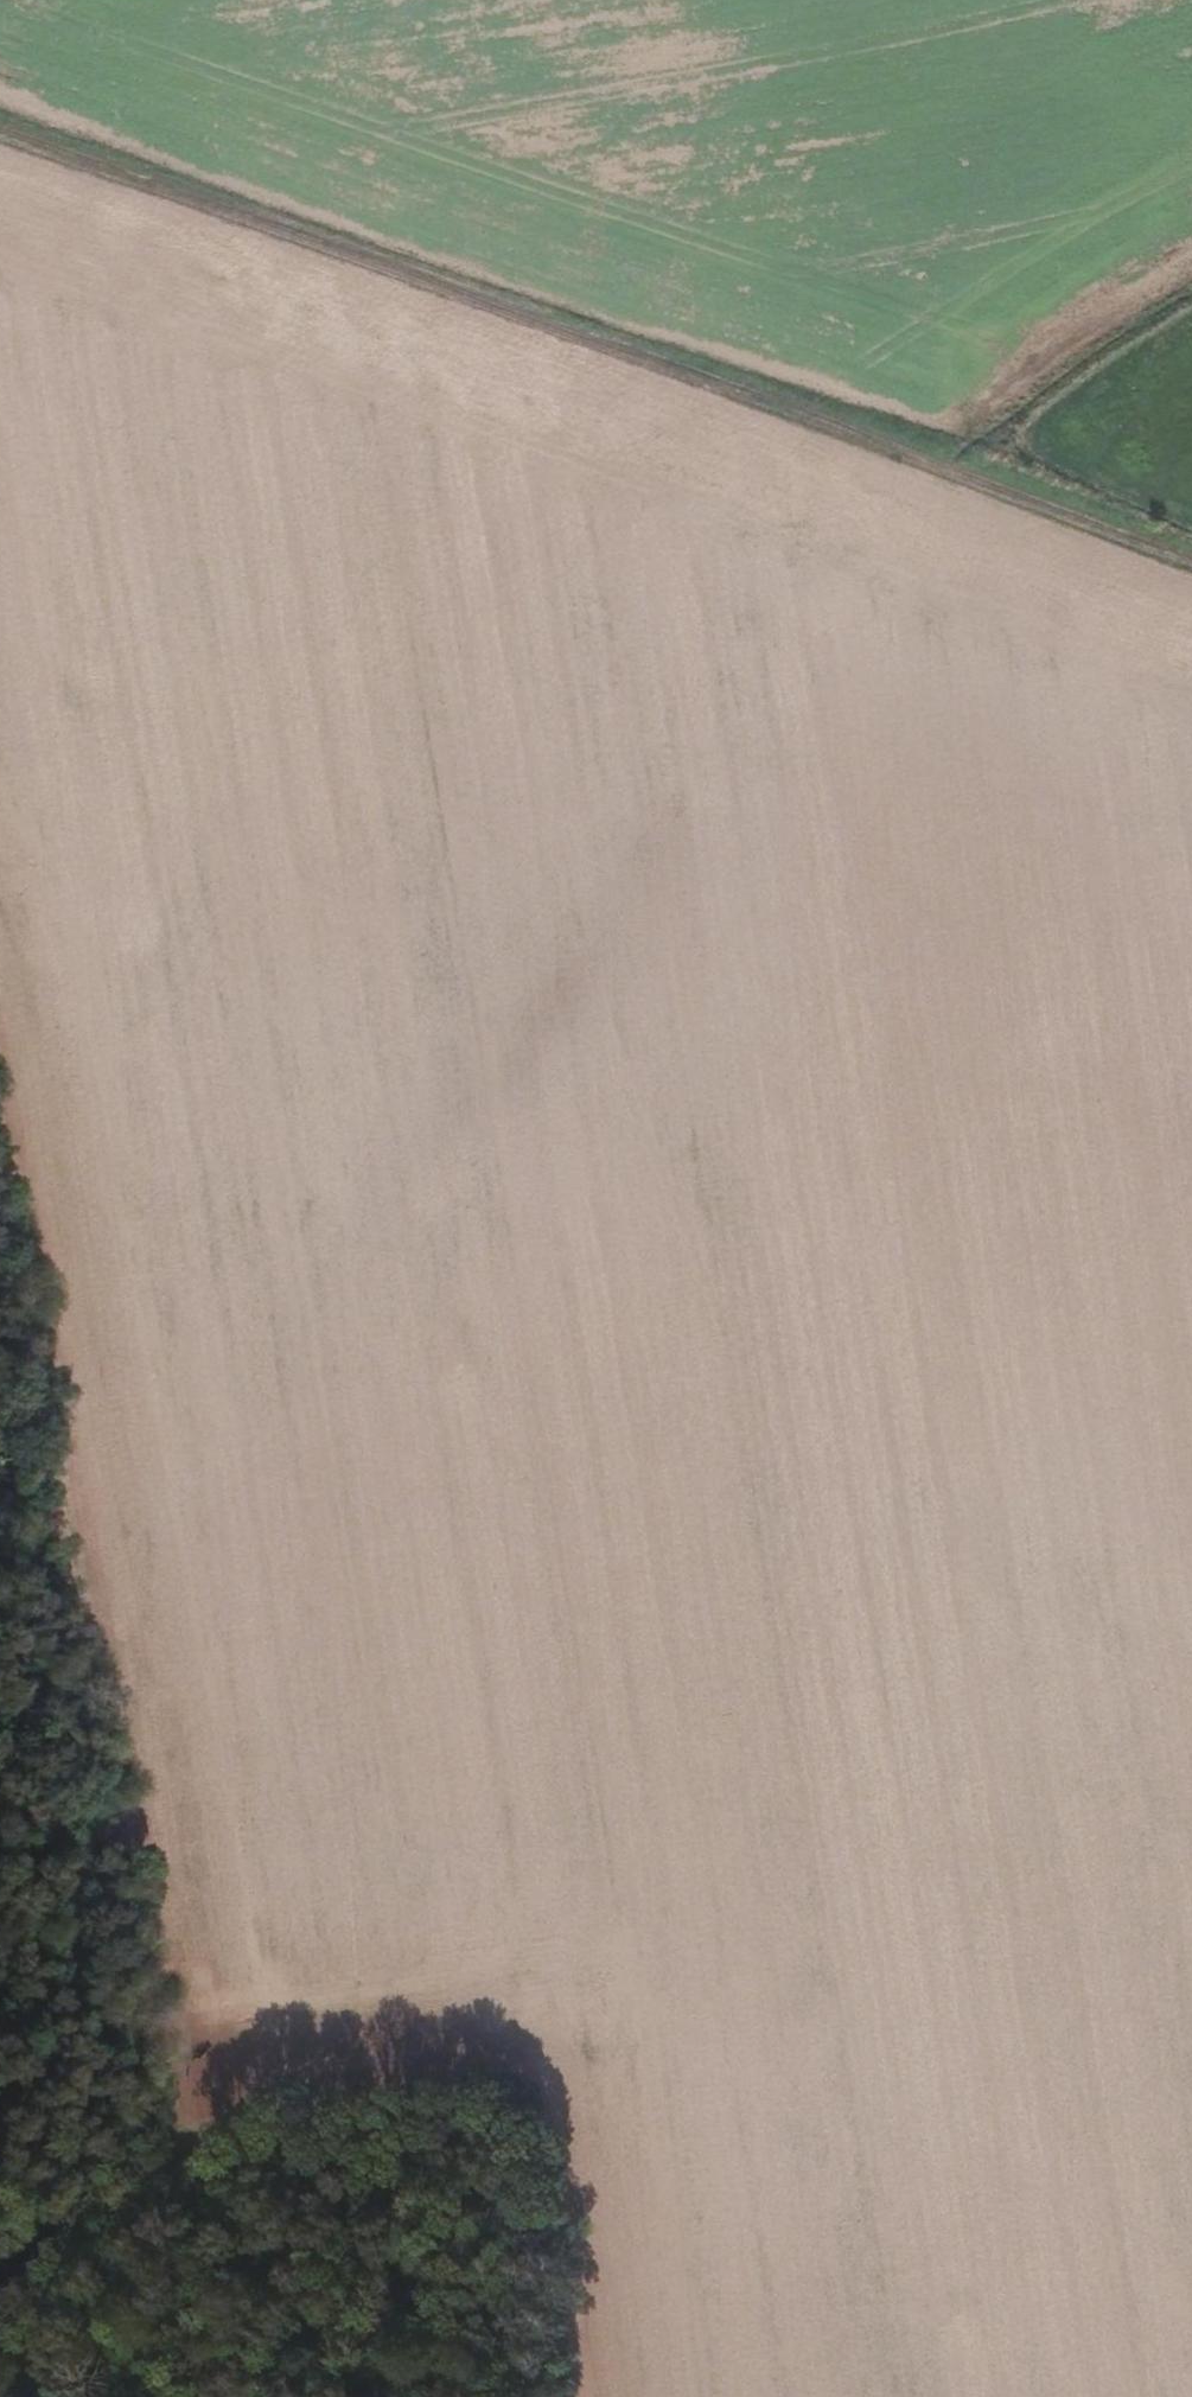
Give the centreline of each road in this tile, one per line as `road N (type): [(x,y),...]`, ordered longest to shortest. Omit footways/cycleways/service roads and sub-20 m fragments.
road 1 (track): [(0,132),(1191,565)]

